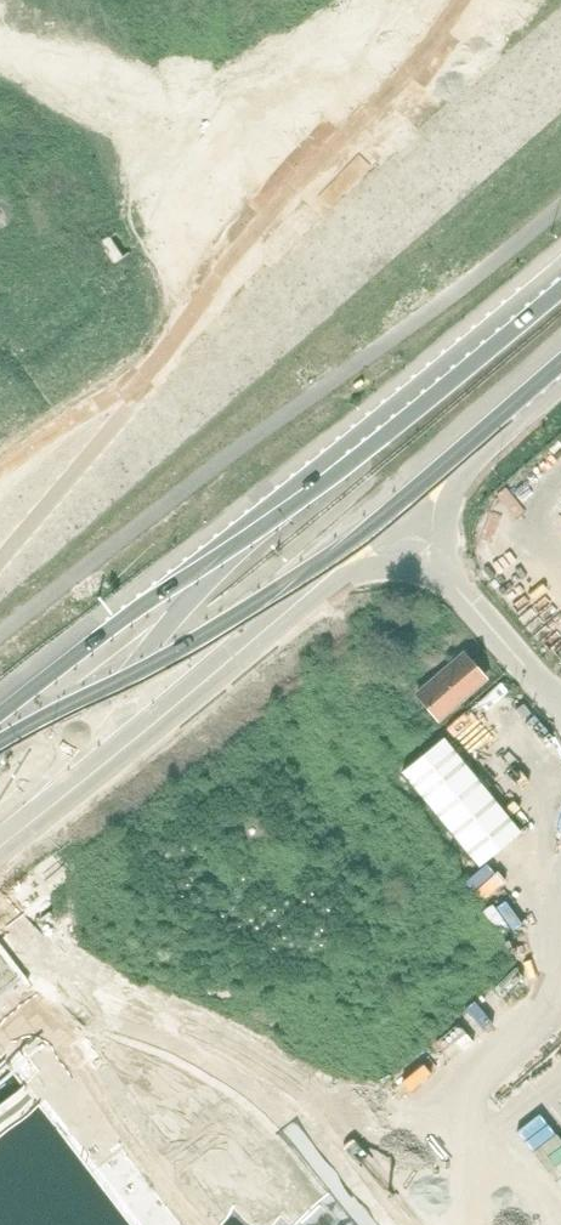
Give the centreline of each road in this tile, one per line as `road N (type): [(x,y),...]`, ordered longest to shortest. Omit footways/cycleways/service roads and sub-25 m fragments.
road 1 (motorway): [(0,813),(560,338)]
road 2 (motorway): [(560,279),(290,502),(0,724)]

